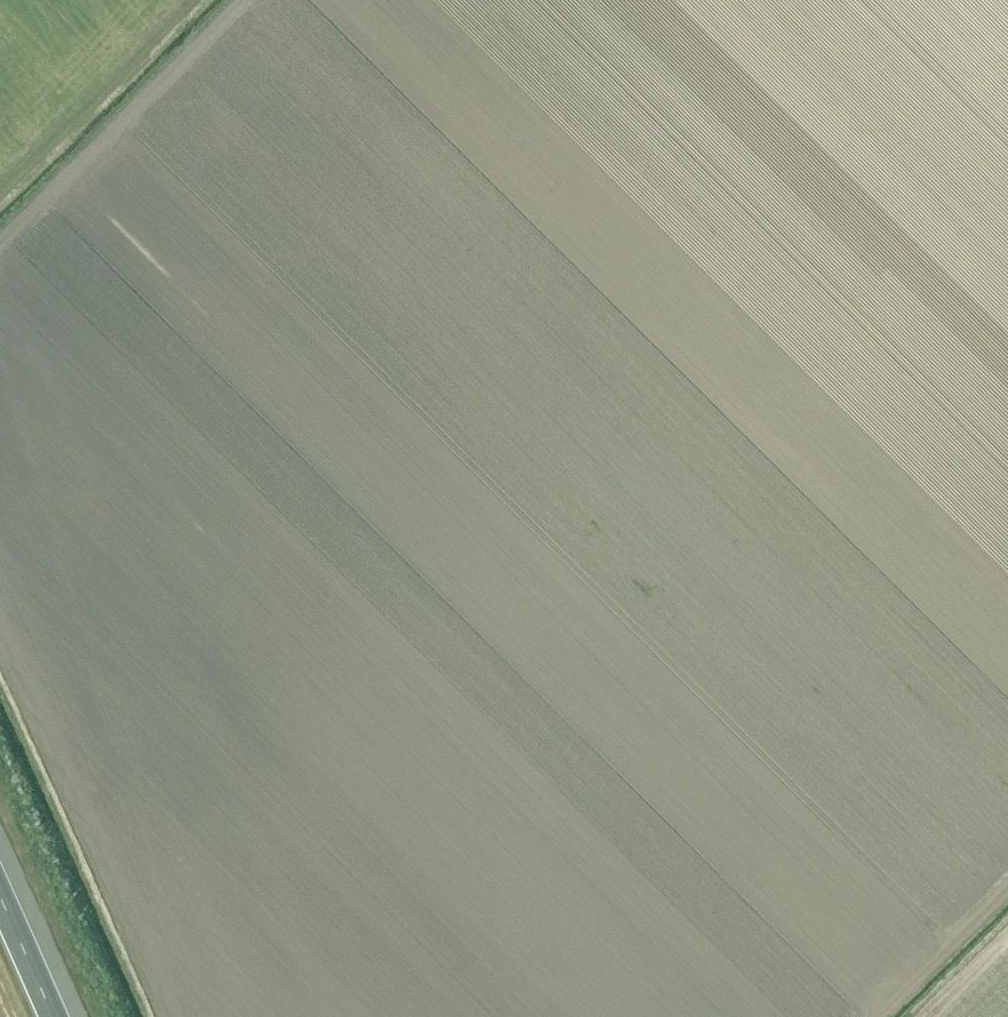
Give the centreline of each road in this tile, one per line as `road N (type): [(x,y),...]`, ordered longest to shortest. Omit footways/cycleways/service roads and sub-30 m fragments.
road 1 (motorway): [(52,1016),(0,900)]

